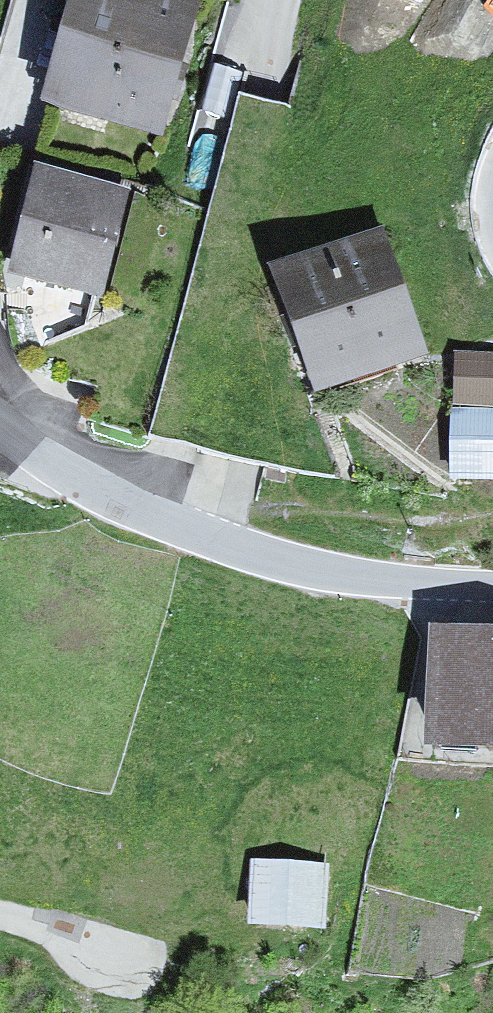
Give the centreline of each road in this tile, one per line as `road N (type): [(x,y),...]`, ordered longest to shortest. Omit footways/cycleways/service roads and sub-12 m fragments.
road 1 (residential): [(158,520),(195,456),(292,0)]
road 2 (tertiary): [(158,520),(232,553),(492,594)]
road 3 (tertiary): [(0,434),(66,482),(158,520)]
road 4 (residential): [(130,981),(0,937)]

